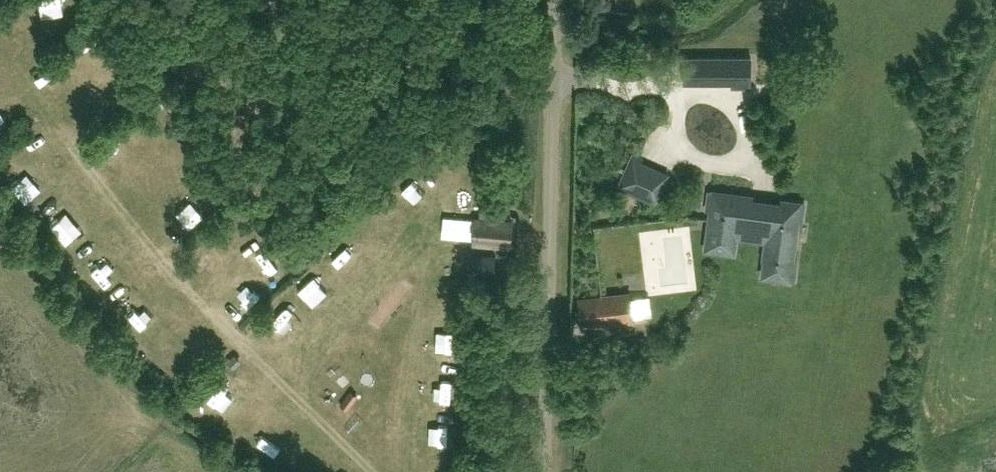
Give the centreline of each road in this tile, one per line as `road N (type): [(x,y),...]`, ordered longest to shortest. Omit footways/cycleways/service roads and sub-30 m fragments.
road 1 (unclassified): [(548,471),(558,0)]

